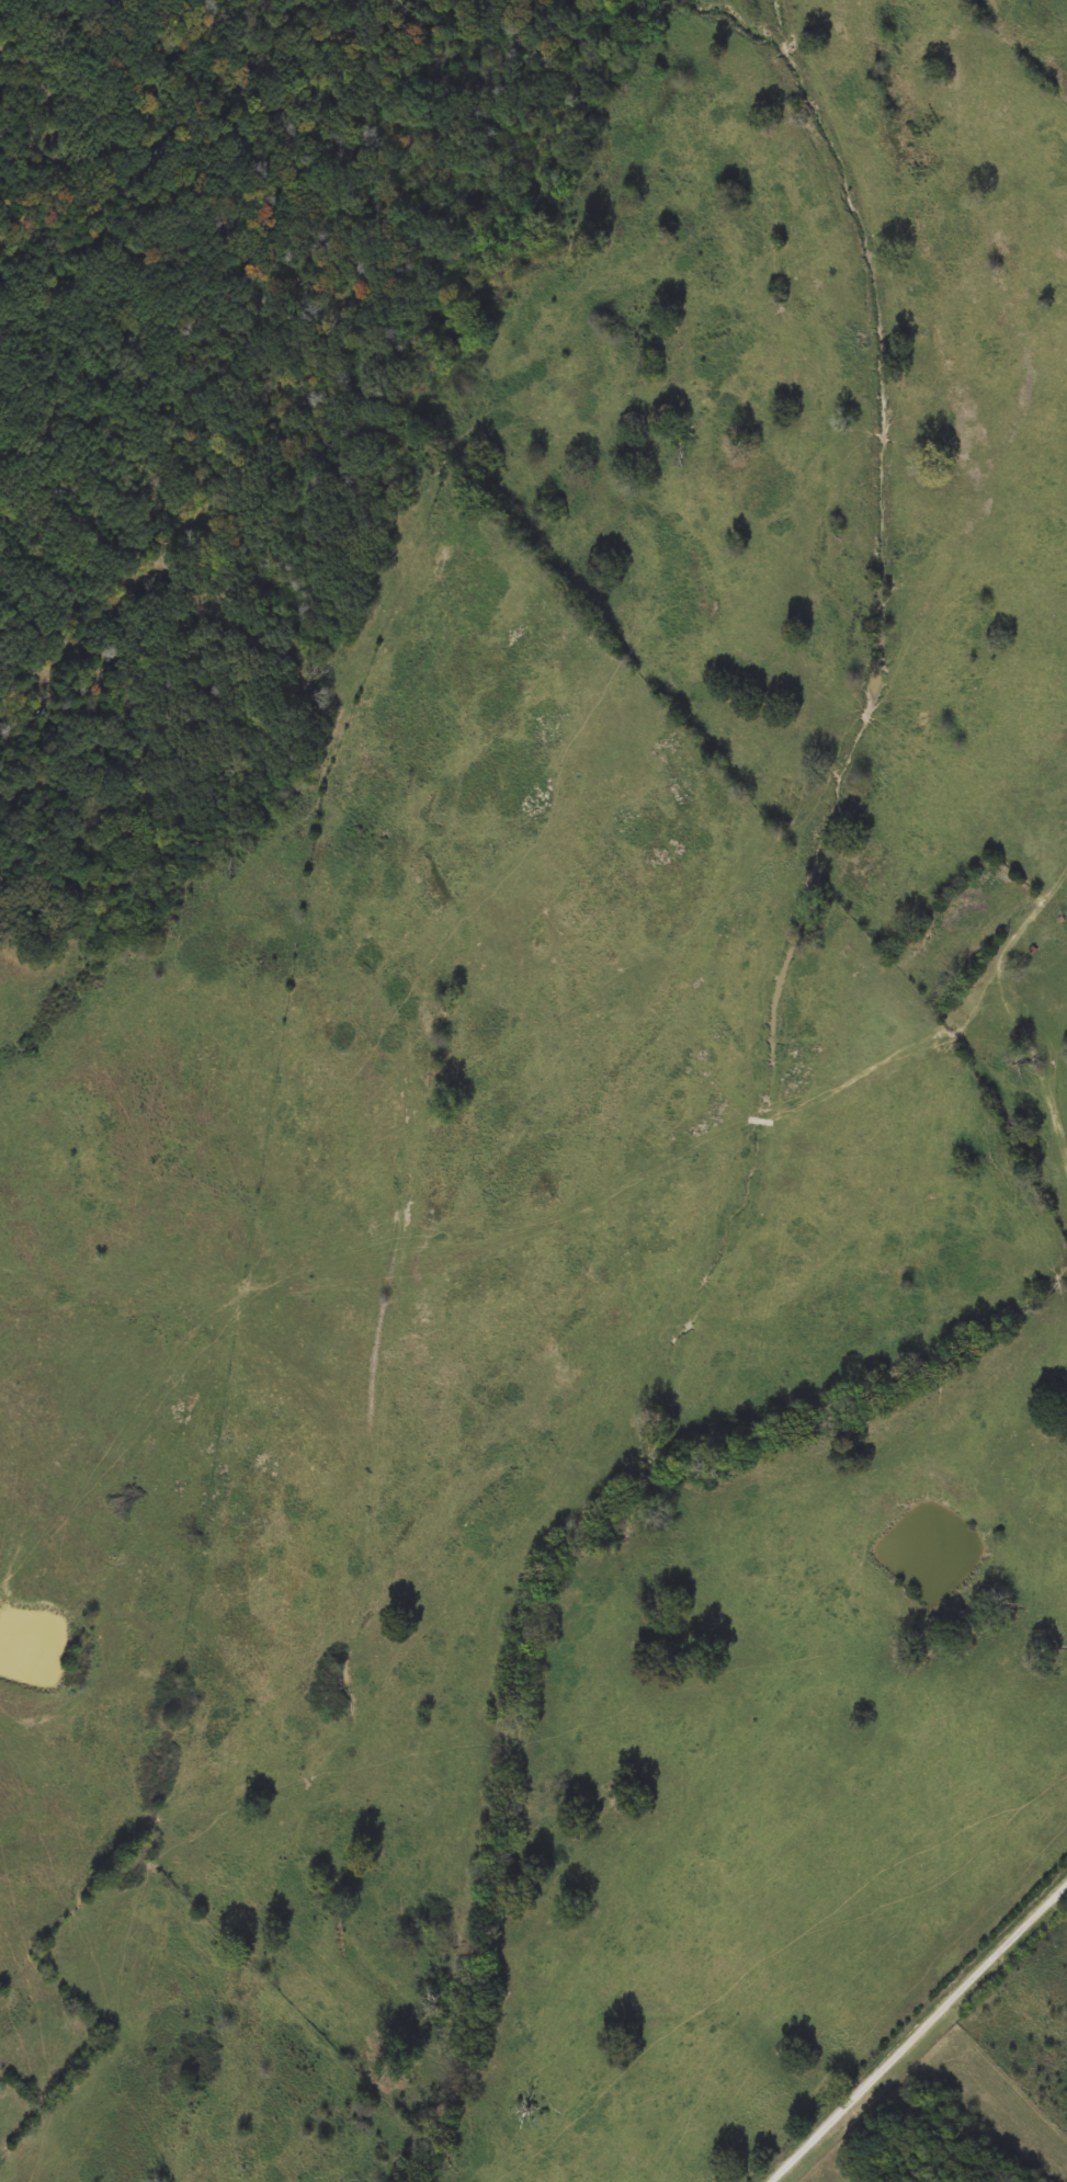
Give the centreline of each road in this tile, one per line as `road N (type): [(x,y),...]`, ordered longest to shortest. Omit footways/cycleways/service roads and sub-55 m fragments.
road 1 (residential): [(1066,1883),(773,2181)]

